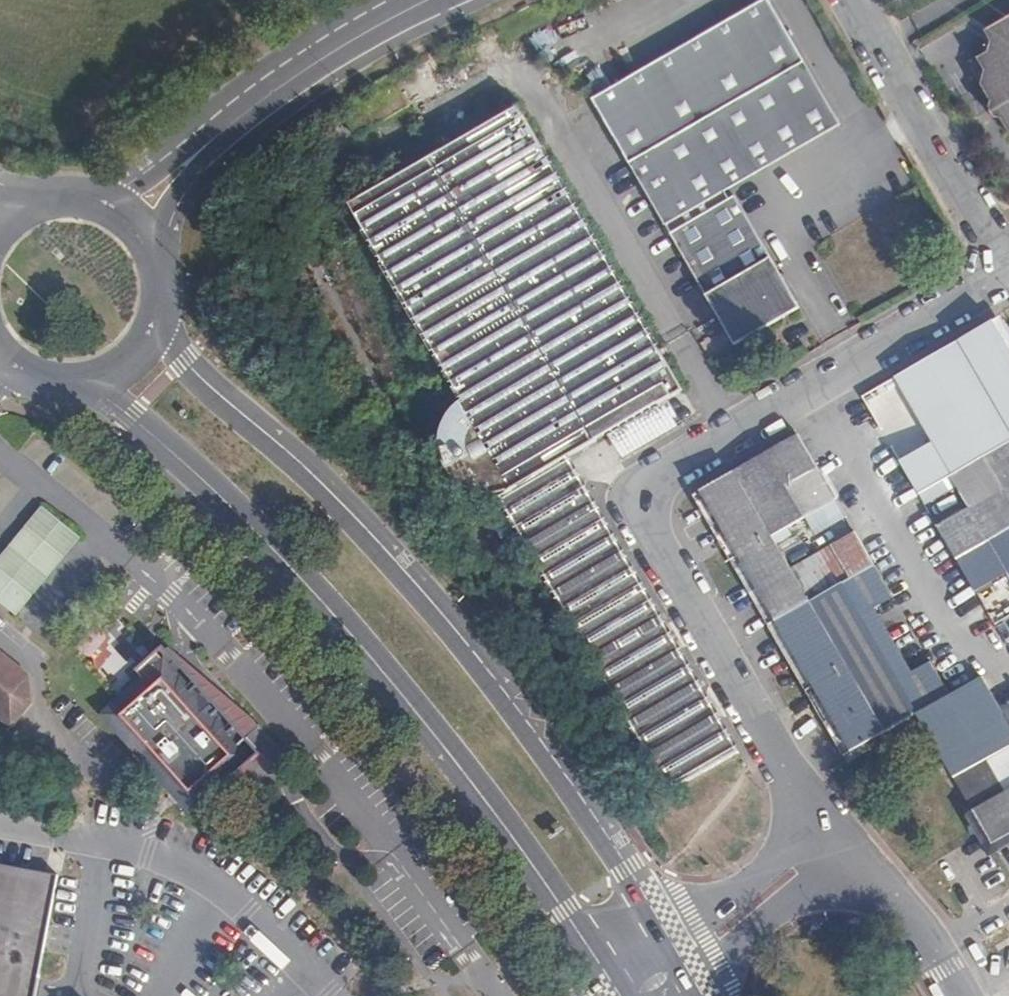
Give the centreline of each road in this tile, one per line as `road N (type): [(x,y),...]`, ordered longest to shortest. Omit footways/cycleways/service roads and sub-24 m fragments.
road 1 (secondary): [(671,942),(555,761),(432,602),(341,503),(183,362),(157,310)]
road 2 (secondary): [(80,381),(115,399),(184,459),(350,629),(461,765),(612,981)]
road 3 (unclassified): [(1008,273),(659,477),(643,497),(648,526),(750,712),(824,823)]
road 4 (residential): [(0,822),(122,845),(181,865),(241,908),(329,995)]
road 5 (unclassified): [(861,0),(1008,258)]
road 6 (secondary): [(189,158),(284,83),(432,0)]
road 7 (unclassified): [(692,980),(851,852)]
road 8 (unclassified): [(824,823),(671,942)]
road 9 (unclassified): [(851,852),(934,947),(962,995)]

